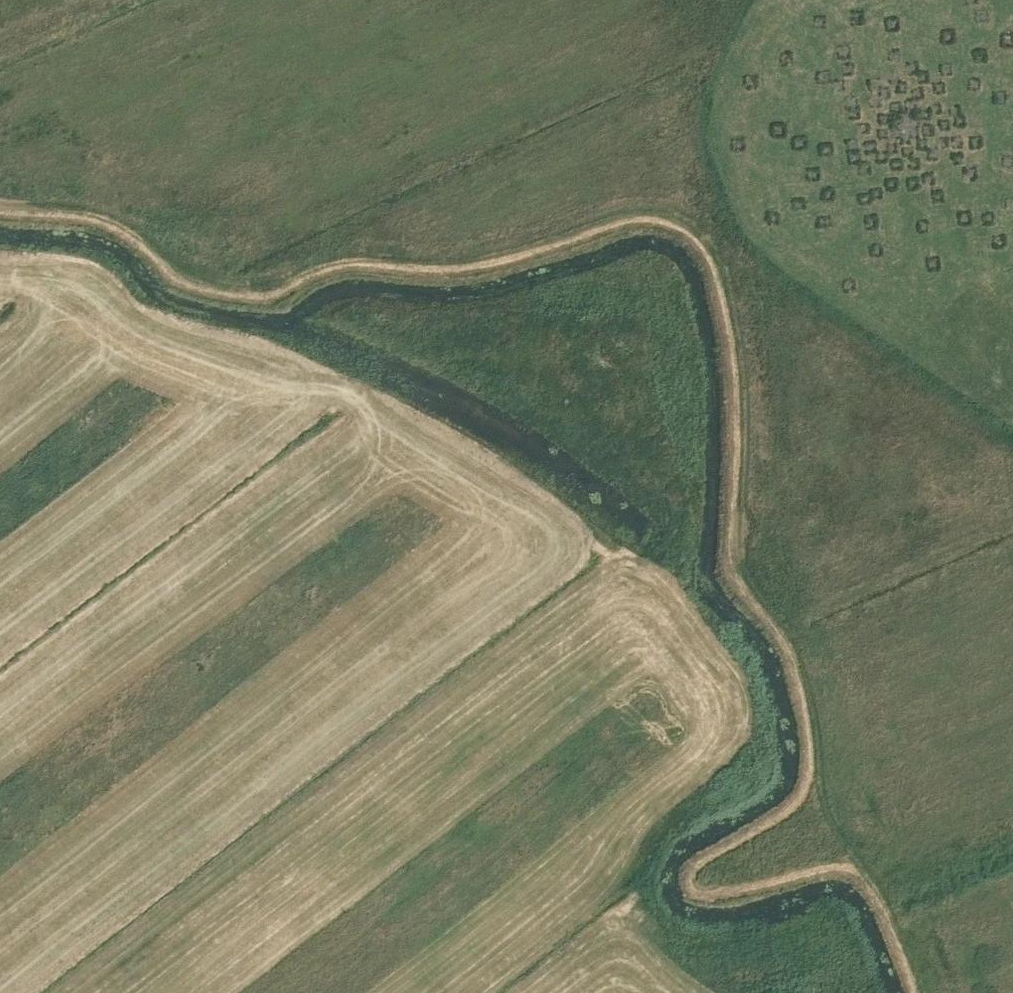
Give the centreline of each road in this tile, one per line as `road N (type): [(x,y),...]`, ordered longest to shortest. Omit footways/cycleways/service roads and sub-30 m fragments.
road 1 (track): [(777,0),(735,88),(784,215),(1012,389)]

